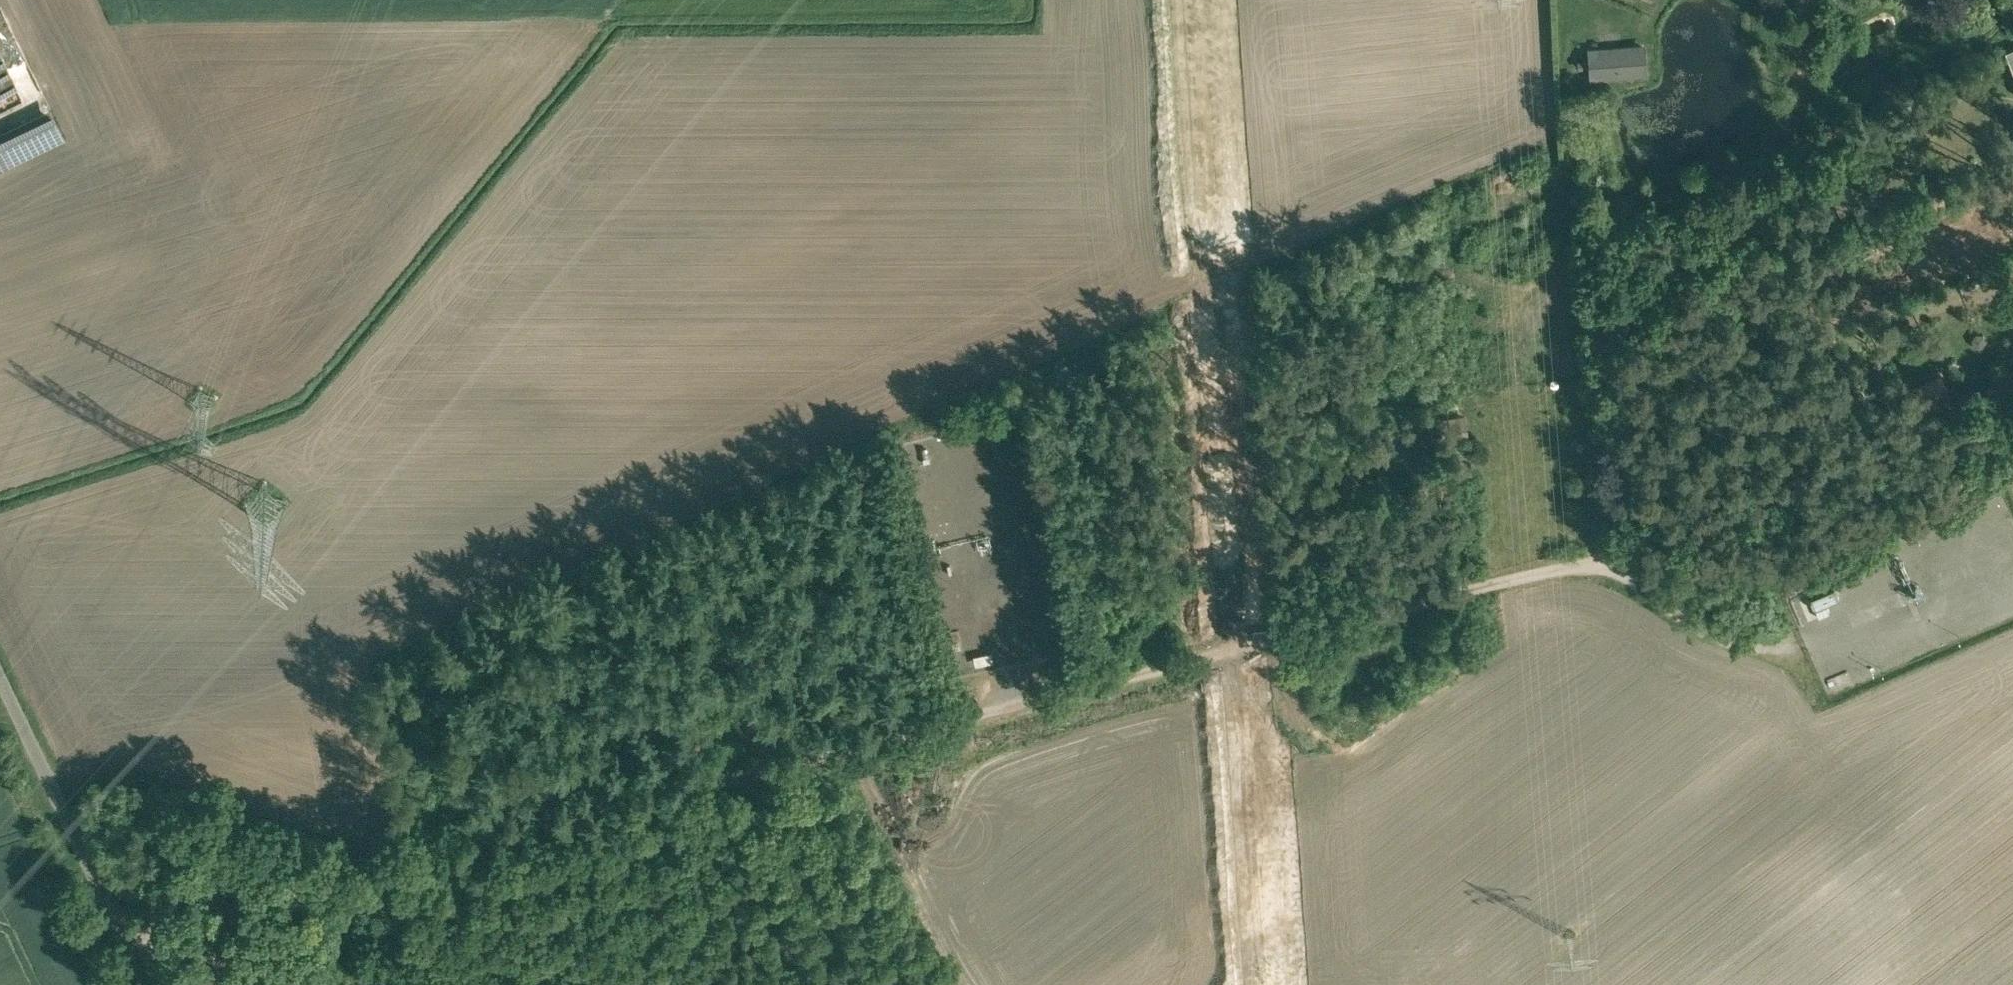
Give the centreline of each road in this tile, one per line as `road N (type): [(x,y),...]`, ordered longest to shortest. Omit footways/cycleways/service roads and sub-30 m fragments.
road 1 (track): [(127,941),(582,808),(1611,554),(2012,393)]
road 2 (unclassified): [(0,680),(151,984)]

